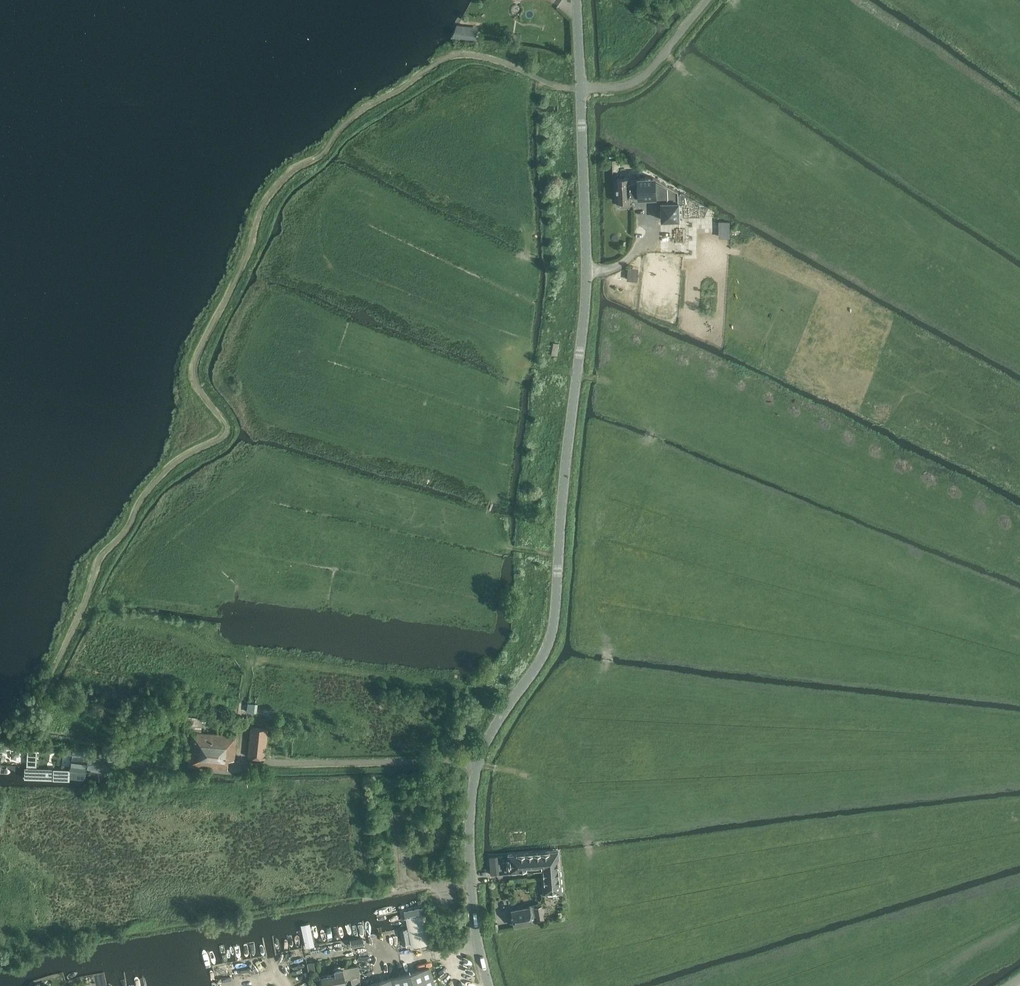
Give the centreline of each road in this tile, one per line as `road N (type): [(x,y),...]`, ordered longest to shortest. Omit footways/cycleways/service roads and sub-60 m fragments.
road 1 (tertiary): [(477,763),(554,626),(587,274),(577,0)]
road 2 (unclassified): [(477,763),(248,762),(231,771),(107,760)]
road 3 (track): [(516,695),(234,655)]
road 4 (tertiary): [(489,985),(472,880),(477,763)]

